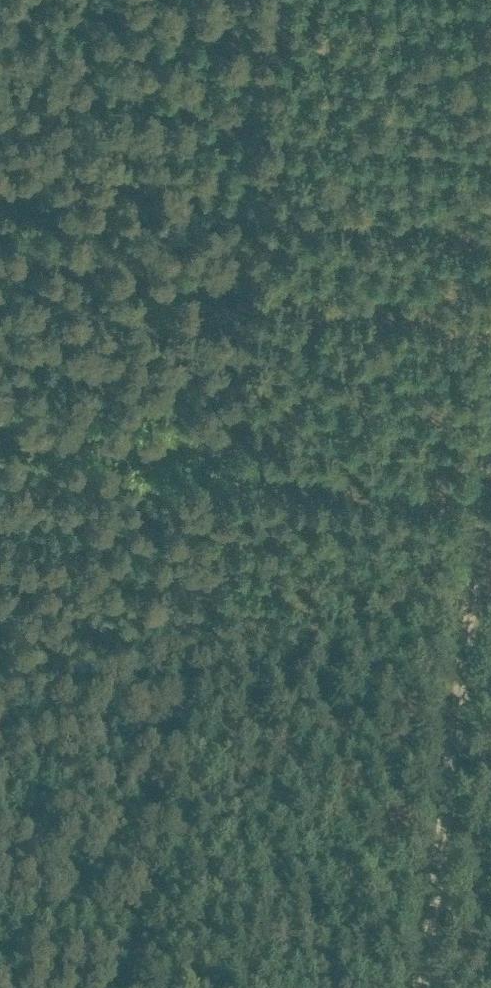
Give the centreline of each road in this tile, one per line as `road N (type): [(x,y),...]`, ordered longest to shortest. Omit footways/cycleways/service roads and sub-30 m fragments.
road 1 (track): [(427,987),(490,478)]

